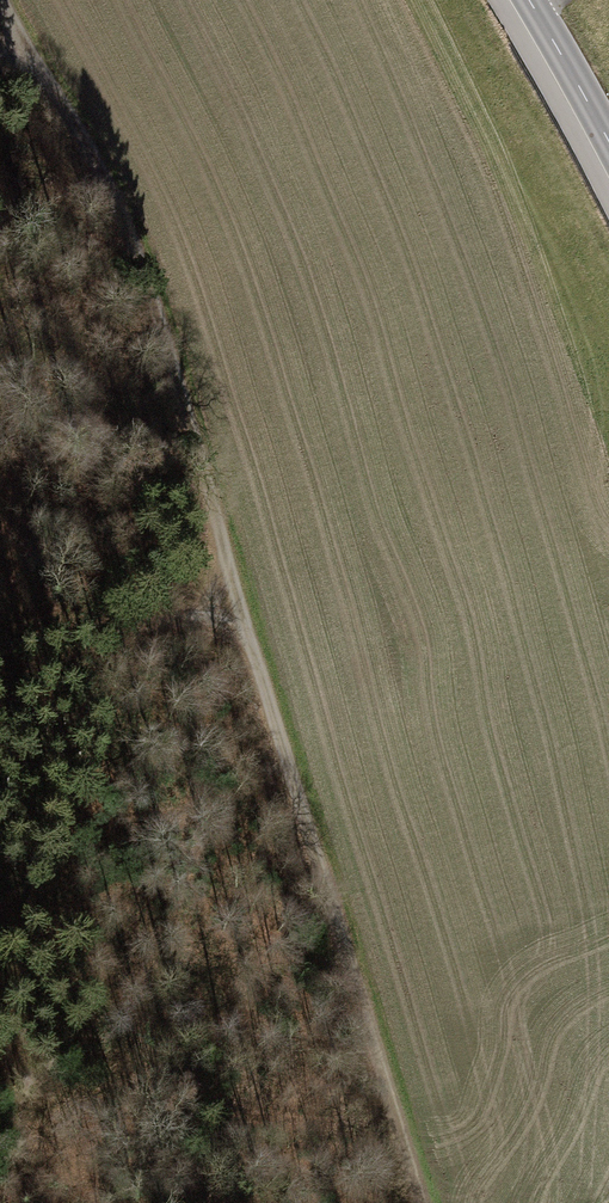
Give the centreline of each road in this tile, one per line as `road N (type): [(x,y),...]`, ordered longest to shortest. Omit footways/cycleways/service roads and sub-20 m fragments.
road 1 (track): [(420,1202),(142,264),(7,0)]
road 2 (track): [(0,650),(193,615),(248,634)]
road 3 (tertiary): [(608,142),(530,0)]

